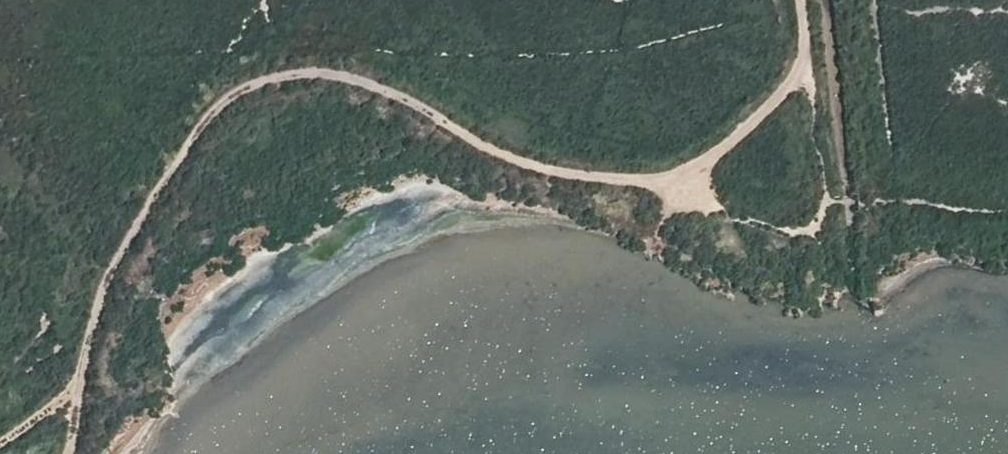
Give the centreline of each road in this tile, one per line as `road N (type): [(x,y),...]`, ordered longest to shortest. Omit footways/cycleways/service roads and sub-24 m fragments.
road 1 (track): [(806,0),(807,59),(789,92),(711,161),(669,178),(630,183),(556,173),(382,89),(328,77),(277,80),(233,99),(199,133),(114,269),(87,371),(68,401),(0,447)]
road 2 (track): [(650,180),(684,202),(749,223),(798,234),(822,230),(830,209),(825,137),(814,83),(803,68)]

